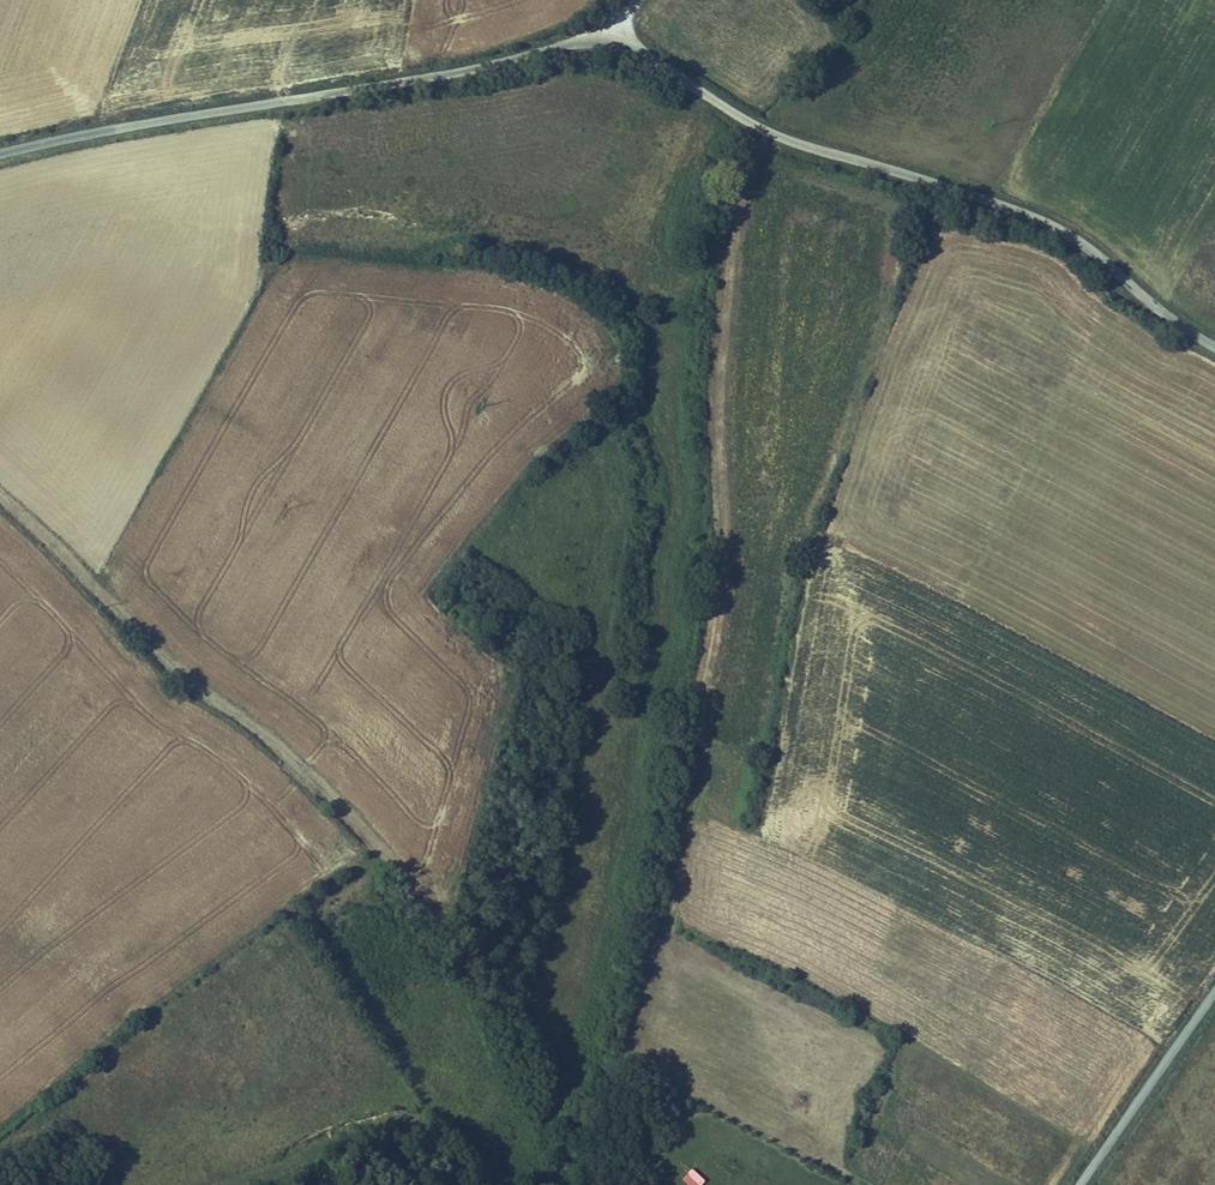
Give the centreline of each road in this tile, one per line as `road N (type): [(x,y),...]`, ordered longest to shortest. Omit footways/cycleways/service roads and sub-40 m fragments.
road 1 (unclassified): [(0,152),(580,38),(616,43),(765,131),(964,192),(1067,234),(1214,347)]
road 2 (track): [(591,1184),(448,934),(349,819),(0,501)]
road 3 (unclassified): [(1081,1184),(1214,993)]

